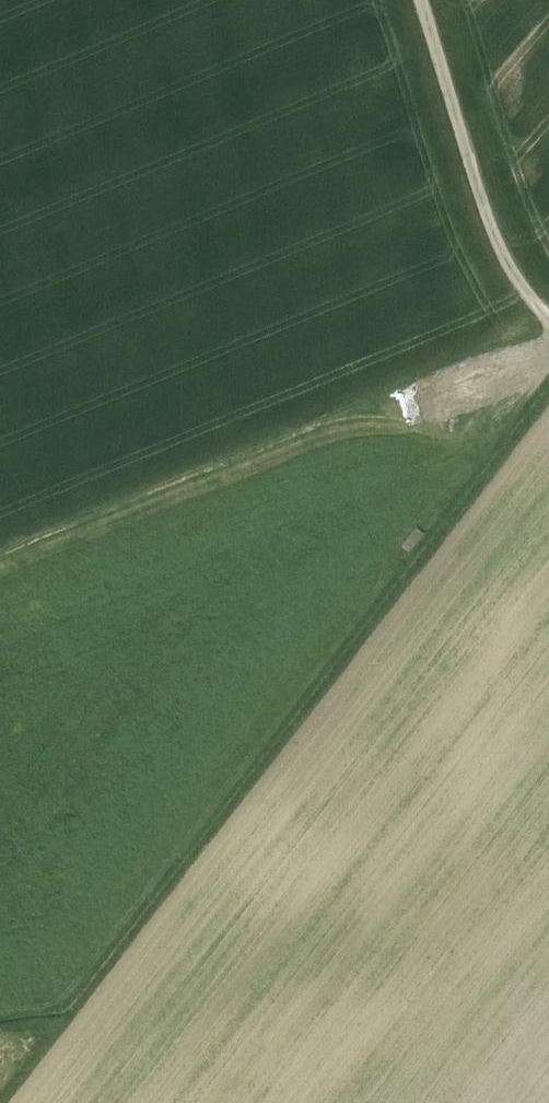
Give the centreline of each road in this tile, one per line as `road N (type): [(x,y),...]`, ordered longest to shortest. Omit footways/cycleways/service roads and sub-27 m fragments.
road 1 (track): [(548,322),(507,268),(489,225),(425,0)]

